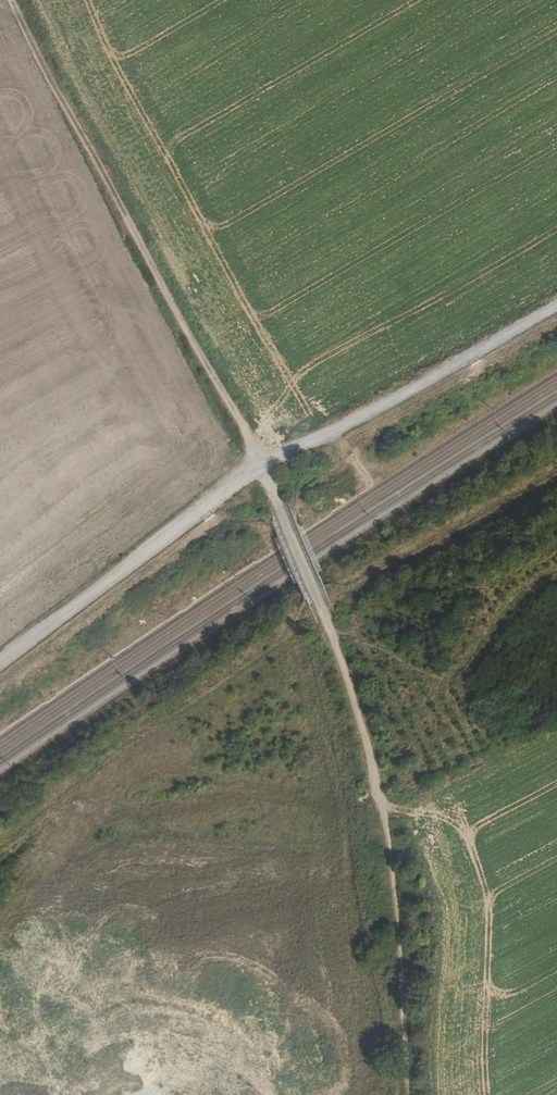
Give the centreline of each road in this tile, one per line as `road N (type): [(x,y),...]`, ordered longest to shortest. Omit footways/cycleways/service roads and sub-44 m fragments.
road 1 (track): [(19,0),(260,462),(358,692),(393,883),(411,1094)]
road 2 (unclassified): [(556,305),(327,434),(260,462),(0,664)]

